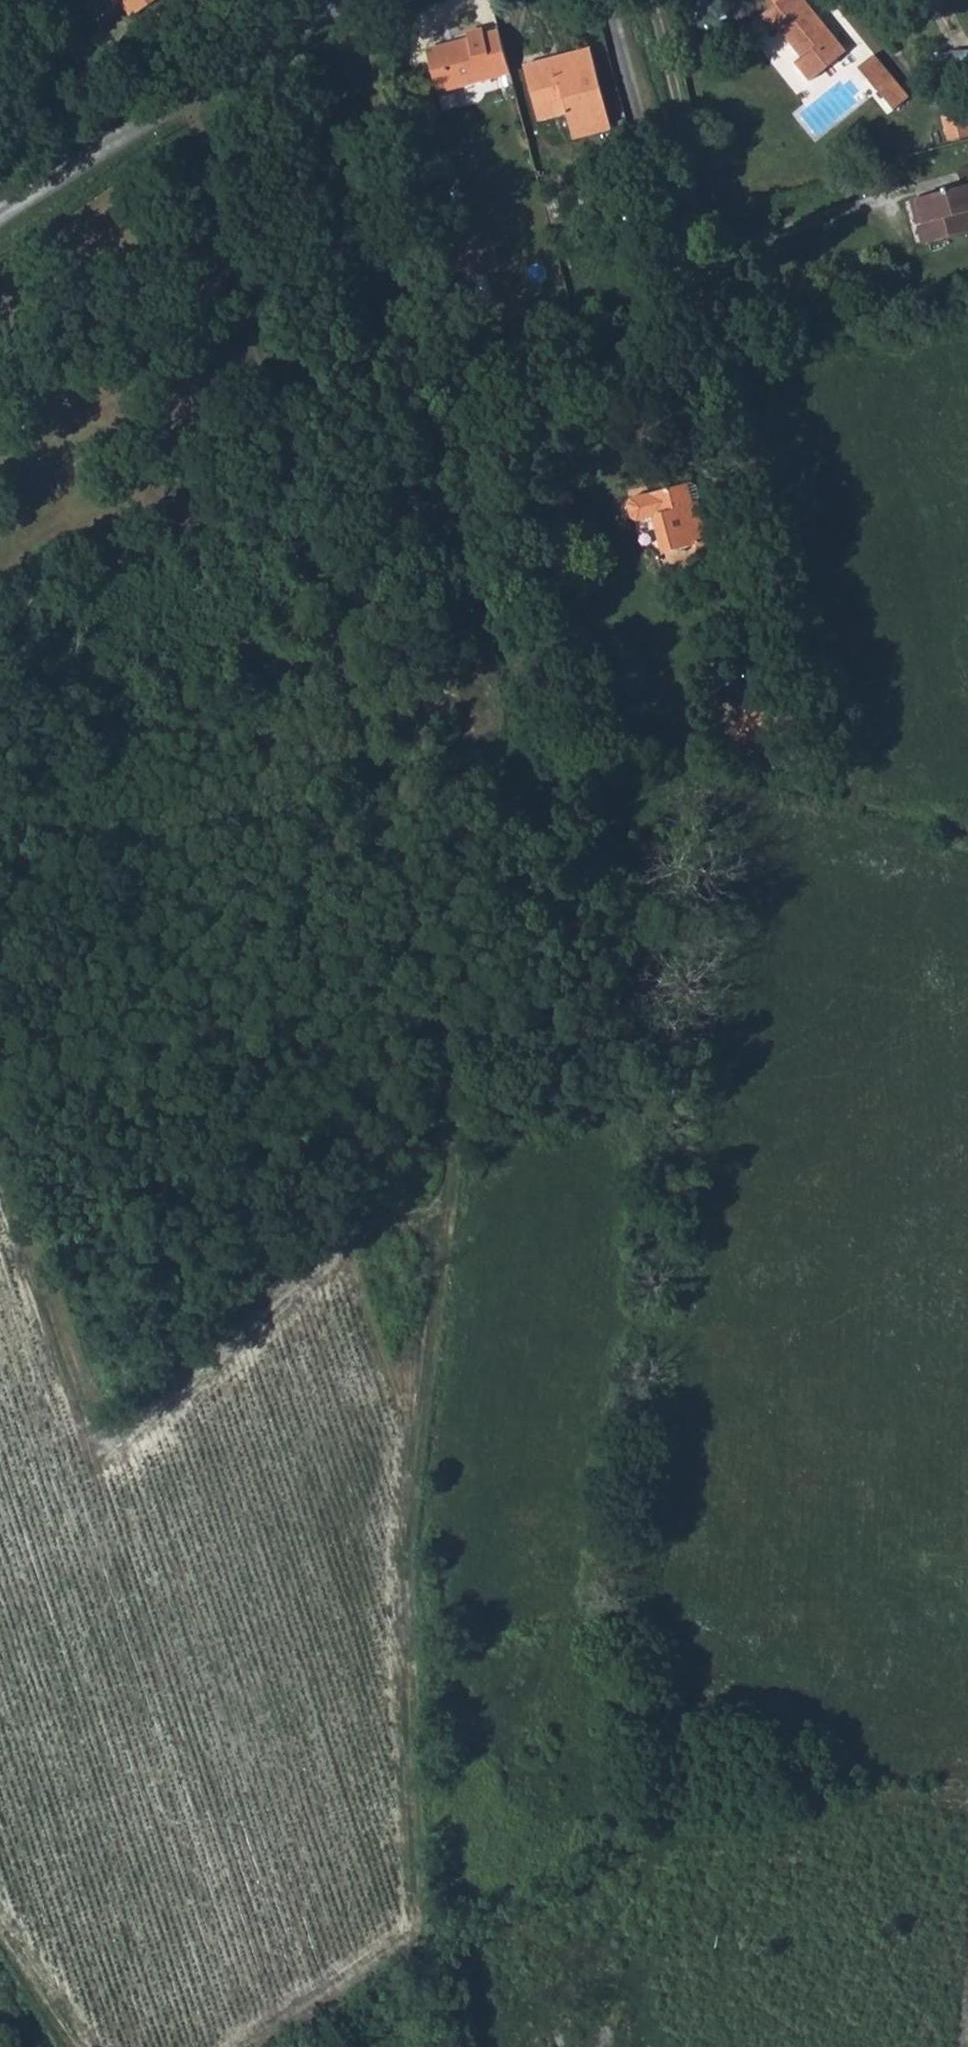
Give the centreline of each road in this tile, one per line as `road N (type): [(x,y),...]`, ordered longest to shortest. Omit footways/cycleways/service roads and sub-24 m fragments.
road 1 (unclassified): [(0,223),(159,122),(401,0)]

